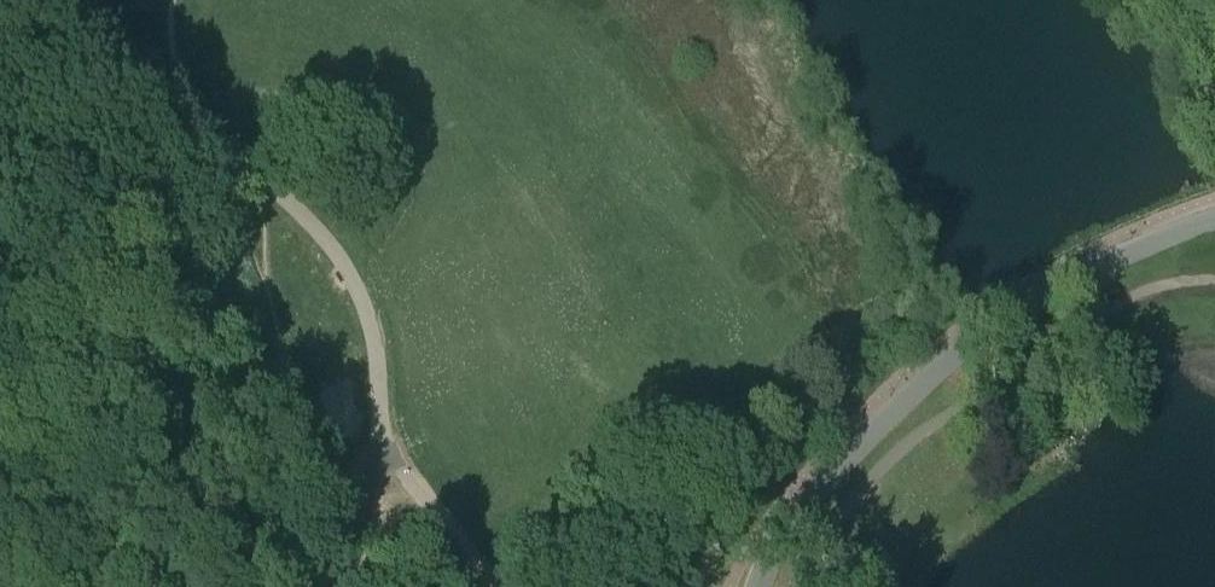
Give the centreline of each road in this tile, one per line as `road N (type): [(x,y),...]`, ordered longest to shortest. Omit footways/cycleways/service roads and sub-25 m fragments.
road 1 (track): [(474,586),(457,539),(380,433),(373,335),(342,261),(77,0)]
road 2 (residential): [(757,586),(808,499),(956,353),(1051,289),(1214,218)]
road 3 (track): [(802,586),(843,513),(920,434),(1141,293),(1214,280)]
road 4 (track): [(380,433),(343,586)]
road 5 (track): [(1138,0),(1214,95)]

